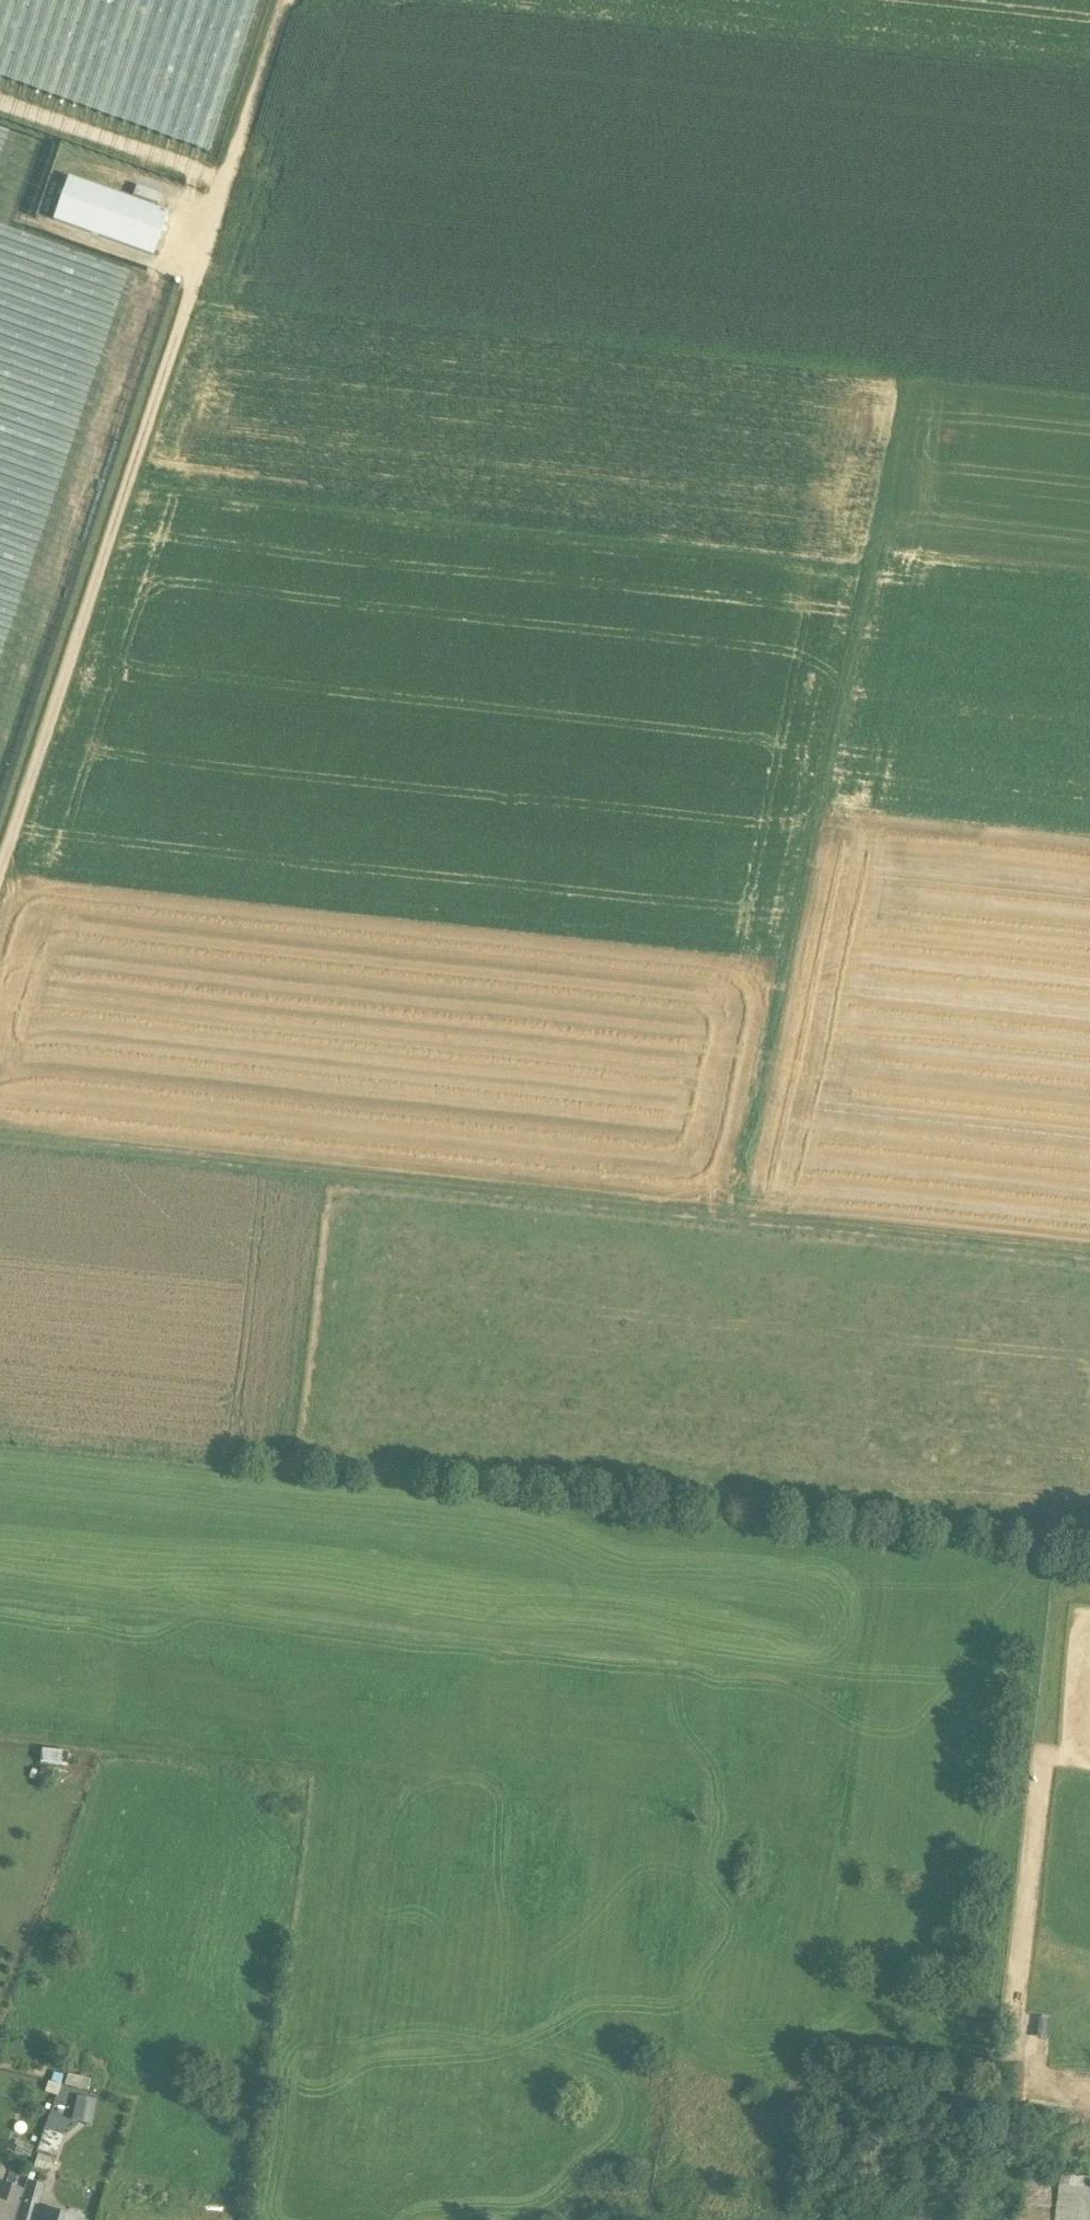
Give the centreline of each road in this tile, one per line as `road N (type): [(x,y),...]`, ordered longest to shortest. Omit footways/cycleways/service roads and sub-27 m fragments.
road 1 (track): [(1089,1256),(0,1142)]
road 2 (track): [(0,871),(286,0)]
road 3 (track): [(735,1219),(908,389)]
road 4 (track): [(1089,1549),(304,1465)]
road 5 (track): [(0,1738),(557,1798)]

